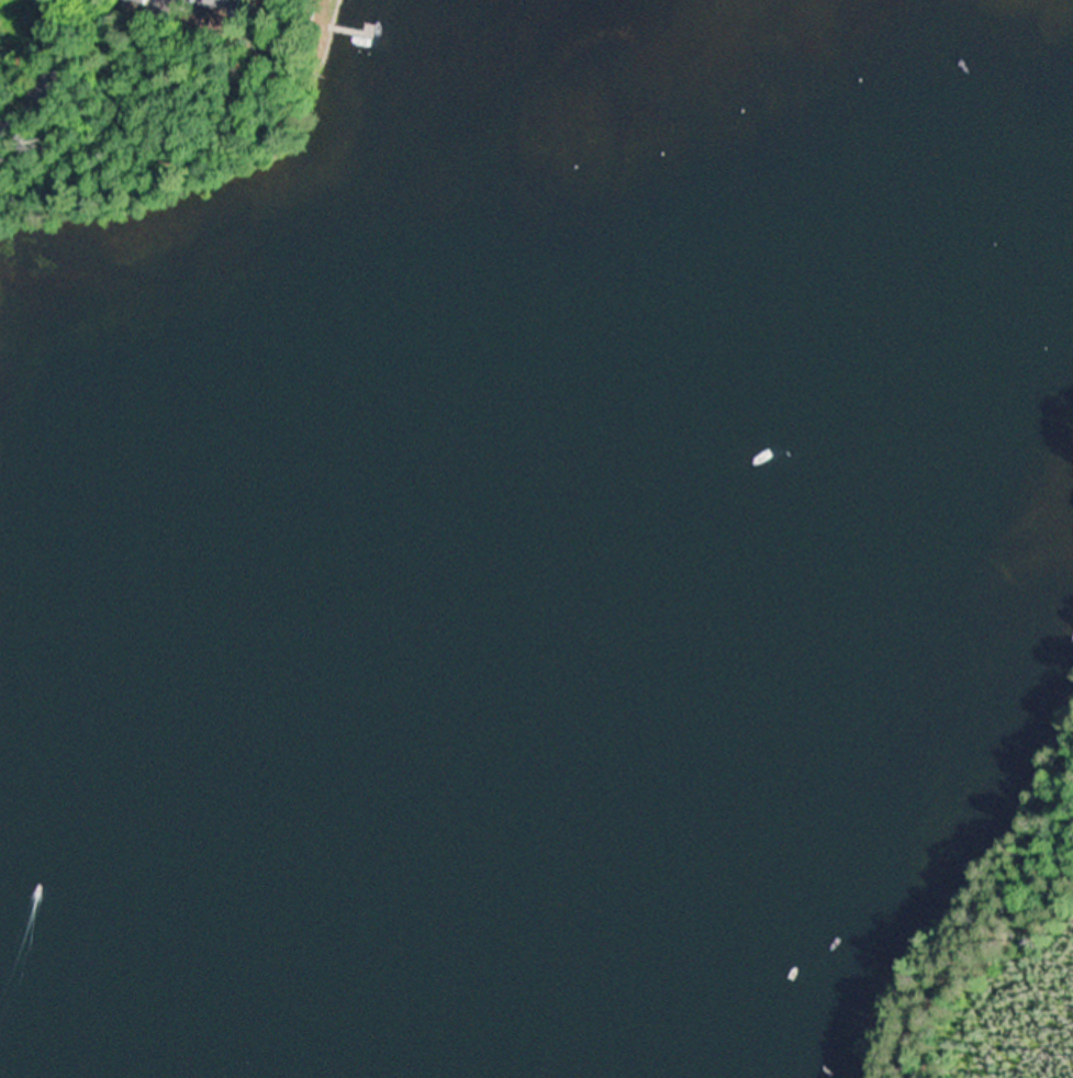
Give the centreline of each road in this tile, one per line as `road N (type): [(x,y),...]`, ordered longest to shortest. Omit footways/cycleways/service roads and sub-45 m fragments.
road 1 (residential): [(52,0),(0,110)]

